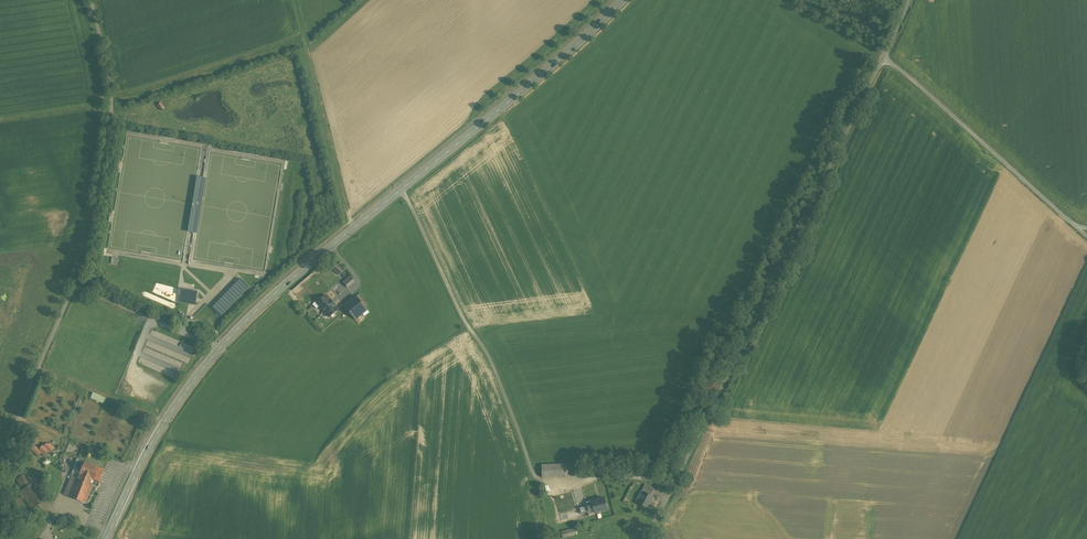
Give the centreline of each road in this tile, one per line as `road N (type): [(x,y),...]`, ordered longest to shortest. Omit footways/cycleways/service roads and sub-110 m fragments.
road 1 (tertiary): [(106,538),(161,428),(230,336),(622,0)]
road 2 (residential): [(644,538),(884,58)]
road 3 (unclassified): [(0,460),(89,241),(112,106),(92,0)]
road 4 (unclassified): [(1086,229),(884,58)]
road 5 (track): [(354,227),(294,0)]

